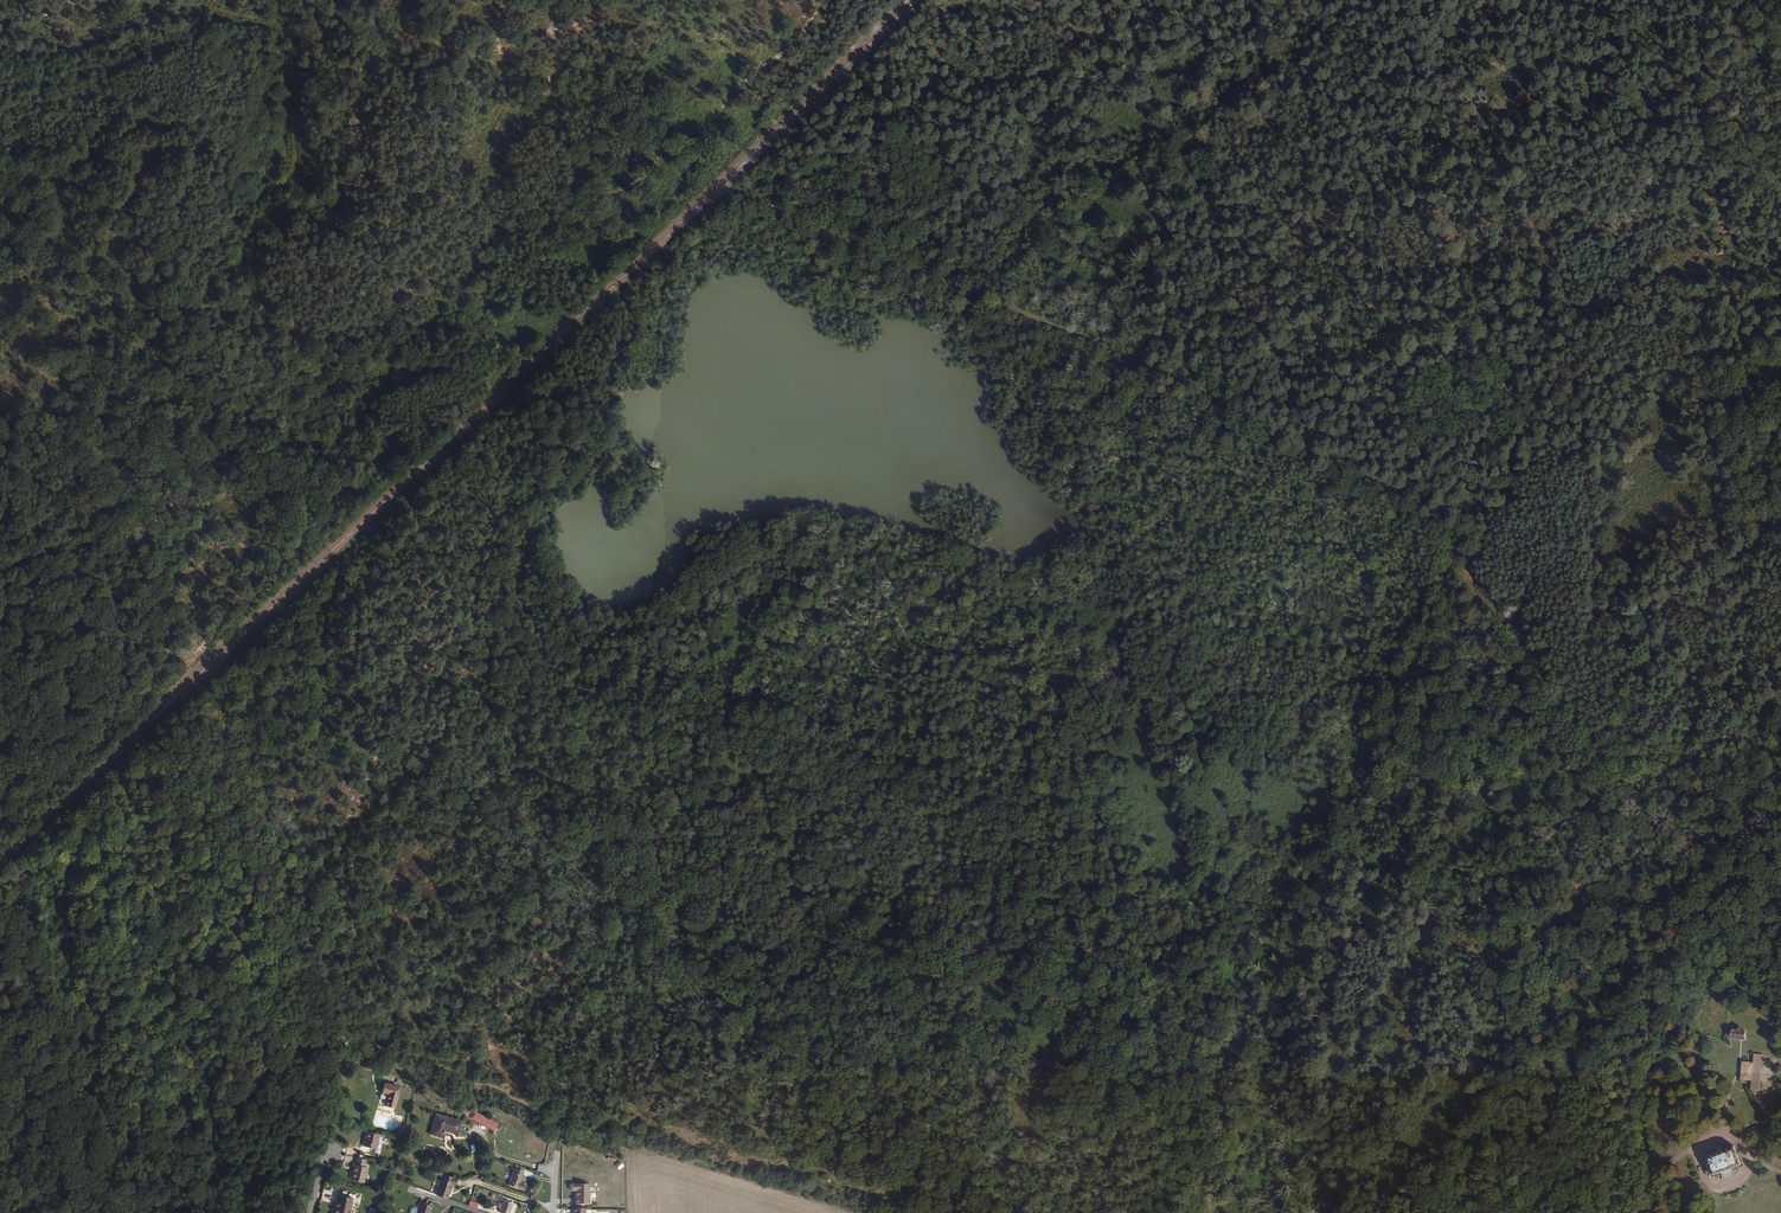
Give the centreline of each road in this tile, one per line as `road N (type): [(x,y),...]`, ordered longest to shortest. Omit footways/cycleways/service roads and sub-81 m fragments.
road 1 (tertiary): [(915,0),(0,863)]
road 2 (track): [(1661,1212),(1647,1138),(1656,1068),(1698,1021),(1712,950),(1780,814)]
road 3 (track): [(326,1018),(529,1095),(558,1154)]
road 4 (track): [(1655,0),(1780,221)]

